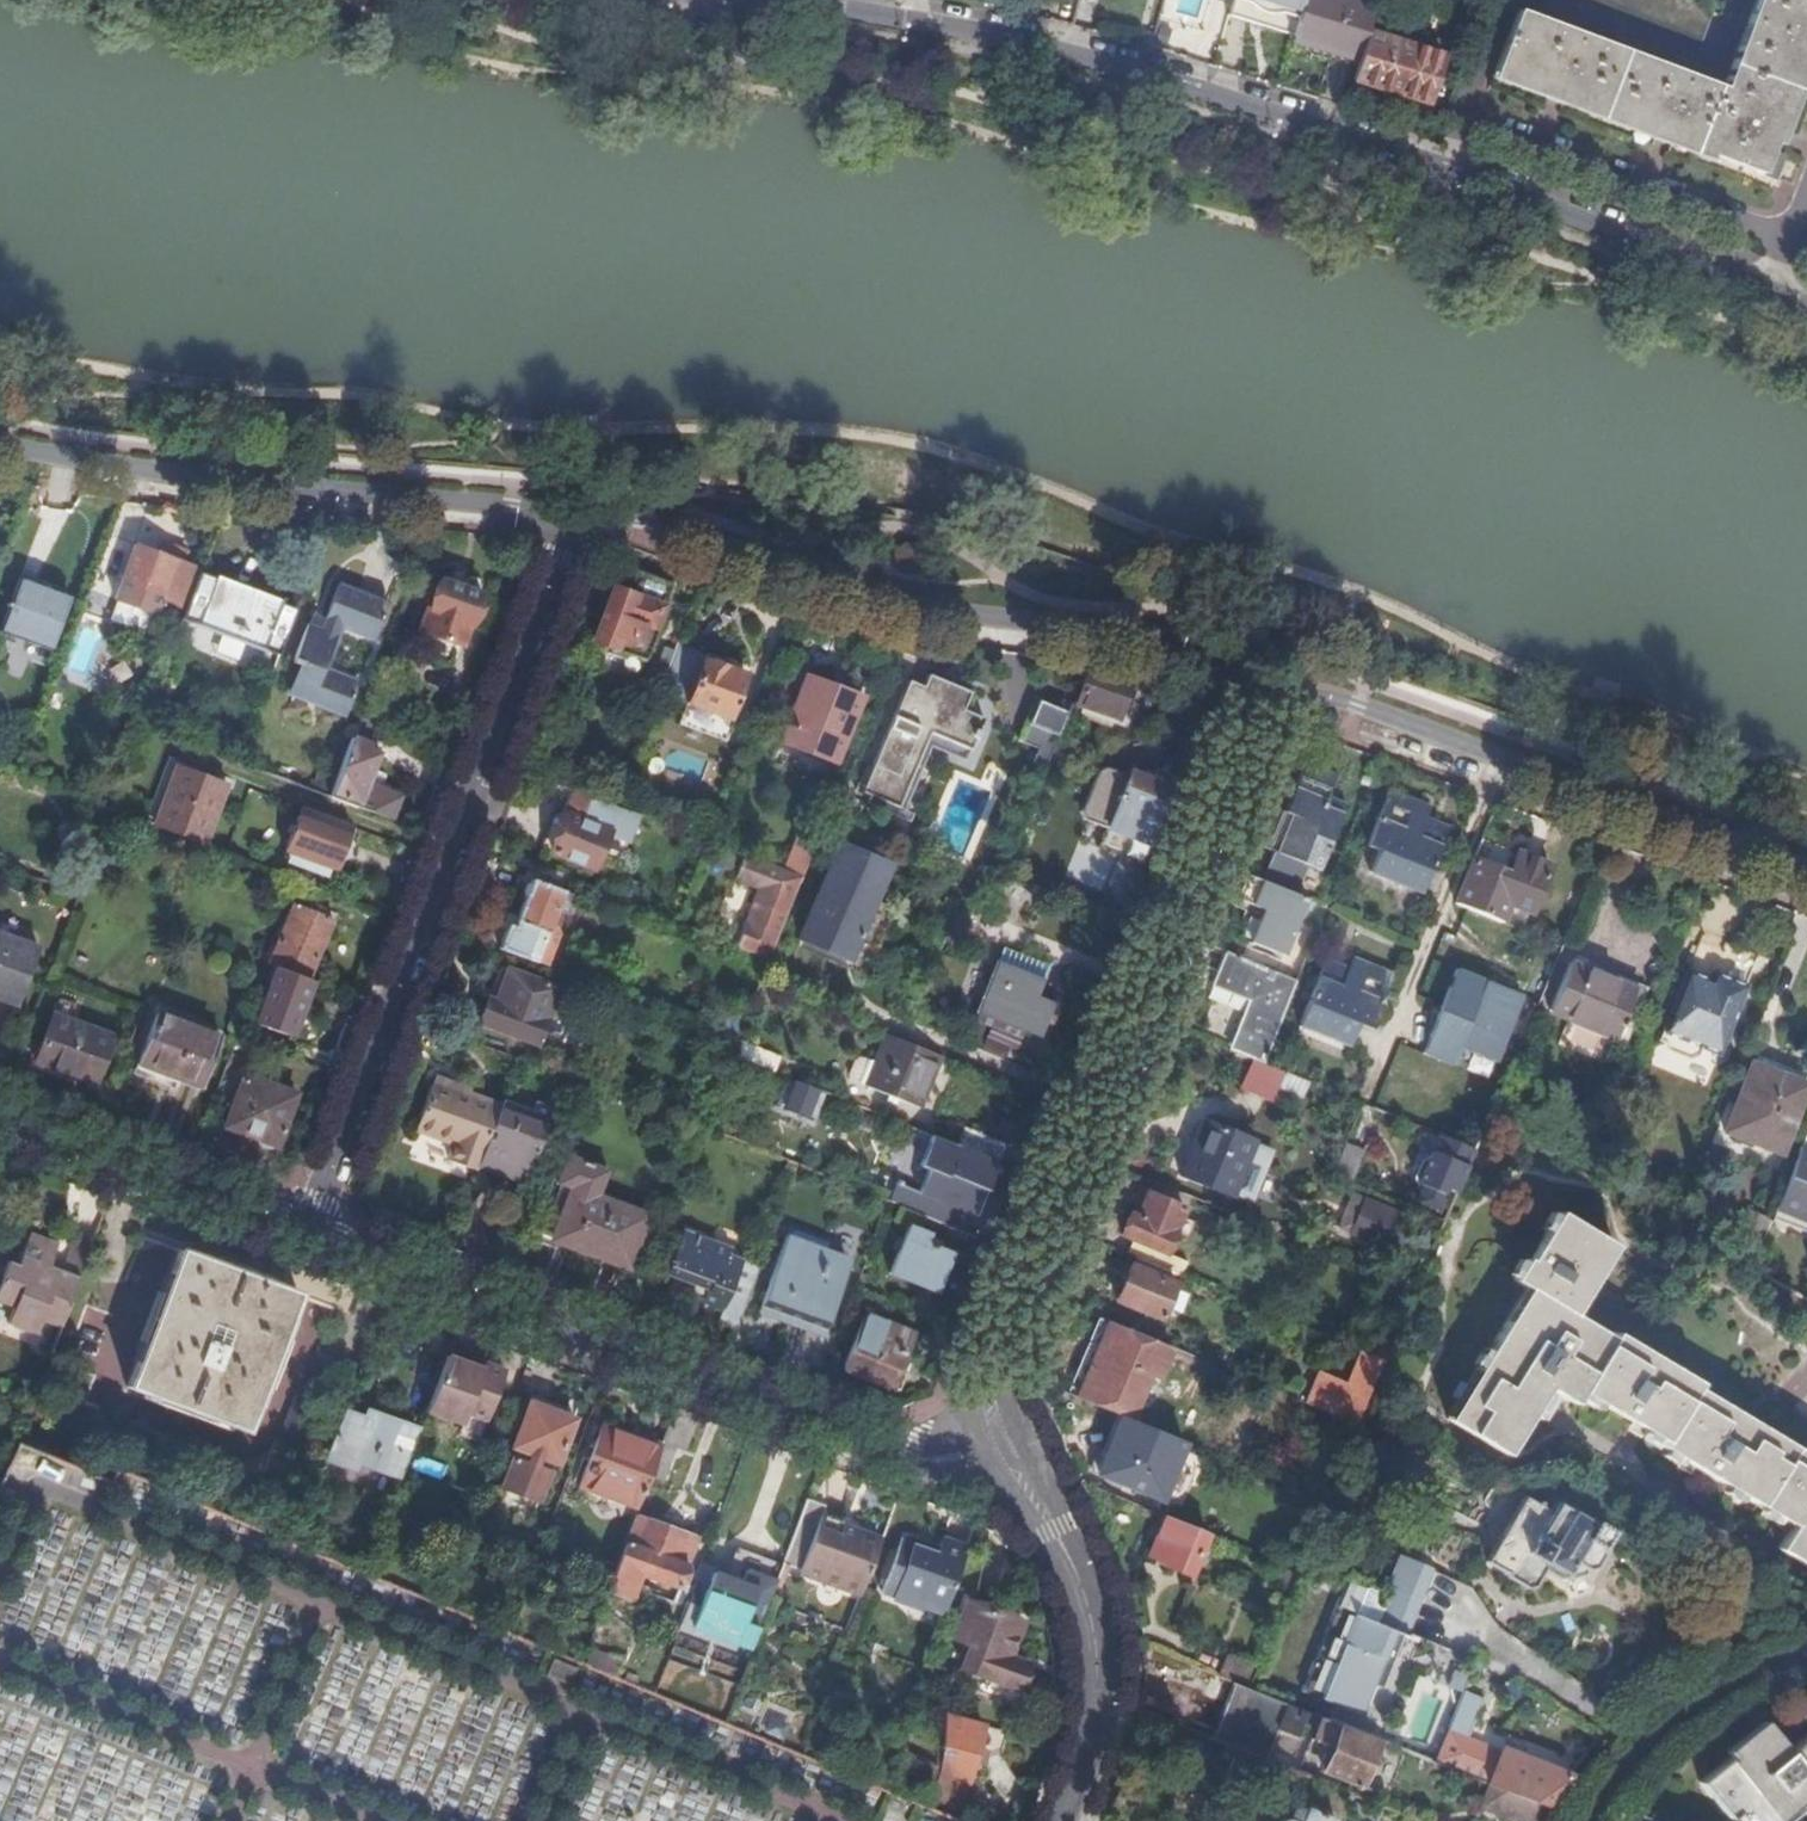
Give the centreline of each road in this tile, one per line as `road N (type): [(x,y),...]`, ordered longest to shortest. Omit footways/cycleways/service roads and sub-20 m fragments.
road 1 (residential): [(679,0),(993,44),(1270,123),(1806,313)]
road 2 (residential): [(1257,692),(1002,1323),(987,1415),(1004,1444)]
road 3 (residential): [(568,523),(307,1234)]
road 4 (residential): [(307,1234),(908,1456),(956,1458),(1004,1444)]
road 5 (residential): [(1257,692),(1187,645),(883,600),(646,517),(568,523)]
road 6 (residential): [(1806,872),(1358,704),(1257,692)]
road 7 (residential): [(568,523),(511,503),(118,468),(0,445)]
road 8 (residential): [(1004,1444),(1056,1531),(1098,1654),(1095,1712),(1063,1820)]
road 9 (residential): [(0,1120),(307,1234)]
road 10 (residential): [(1806,1654),(1759,1669),(1653,1734),(1589,1820)]

